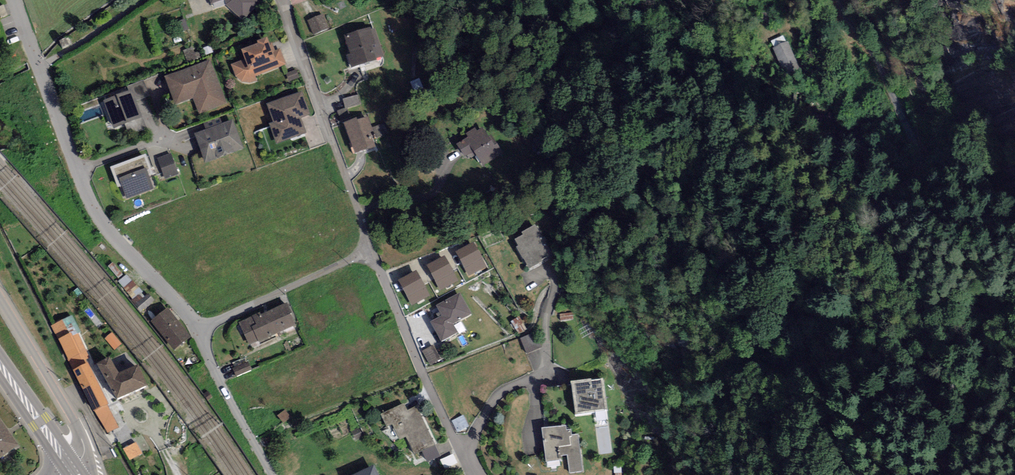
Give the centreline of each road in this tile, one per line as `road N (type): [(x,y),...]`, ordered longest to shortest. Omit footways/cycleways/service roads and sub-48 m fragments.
road 1 (track): [(841,0),(920,160),(918,180),(878,210),(895,265),(919,305),(967,309),(984,330),(988,352),(973,415),(951,450),(952,474)]
road 2 (residential): [(198,330),(102,222),(38,68)]
road 3 (residential): [(373,250),(283,0)]
road 4 (residential): [(474,474),(373,250)]
road 5 (unclassified): [(75,468),(85,451),(80,433),(0,298)]
road 6 (residential): [(198,330),(373,250)]
road 7 (residential): [(273,474),(198,330)]
road 8 (primary): [(75,468),(0,365)]
road 9 (residential): [(145,0),(38,68)]

